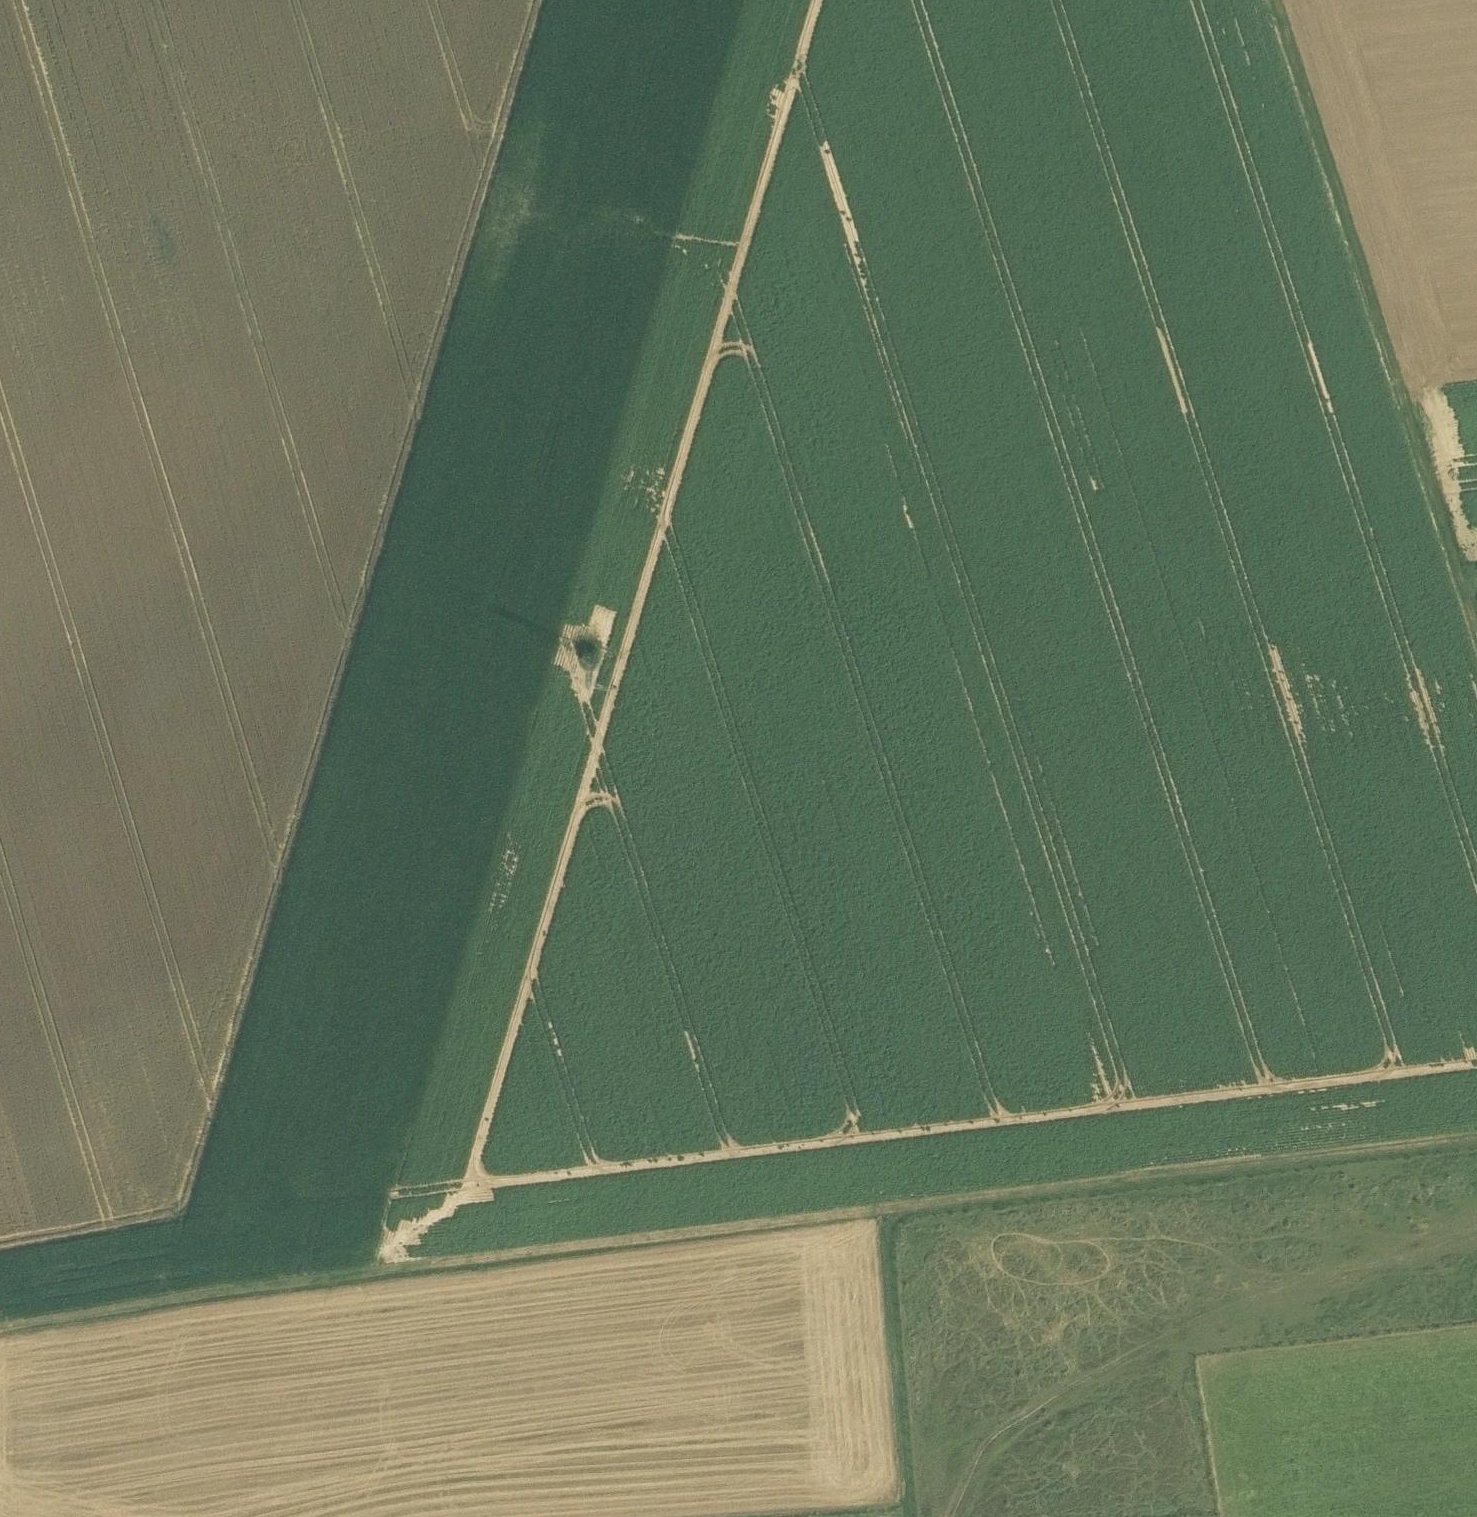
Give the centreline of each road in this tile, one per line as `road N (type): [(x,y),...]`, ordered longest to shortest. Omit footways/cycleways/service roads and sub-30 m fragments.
road 1 (track): [(0,1322),(1476,1143)]
road 2 (track): [(1476,625),(1277,0)]
road 3 (track): [(883,1217),(910,1516)]

